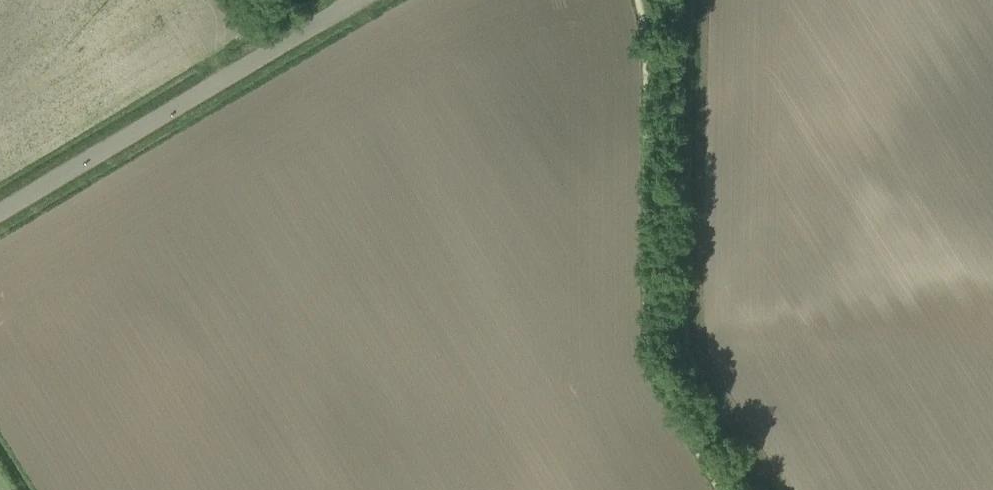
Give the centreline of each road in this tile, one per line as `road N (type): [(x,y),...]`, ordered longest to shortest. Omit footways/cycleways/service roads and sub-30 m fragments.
road 1 (unclassified): [(0,207),(357,0)]

